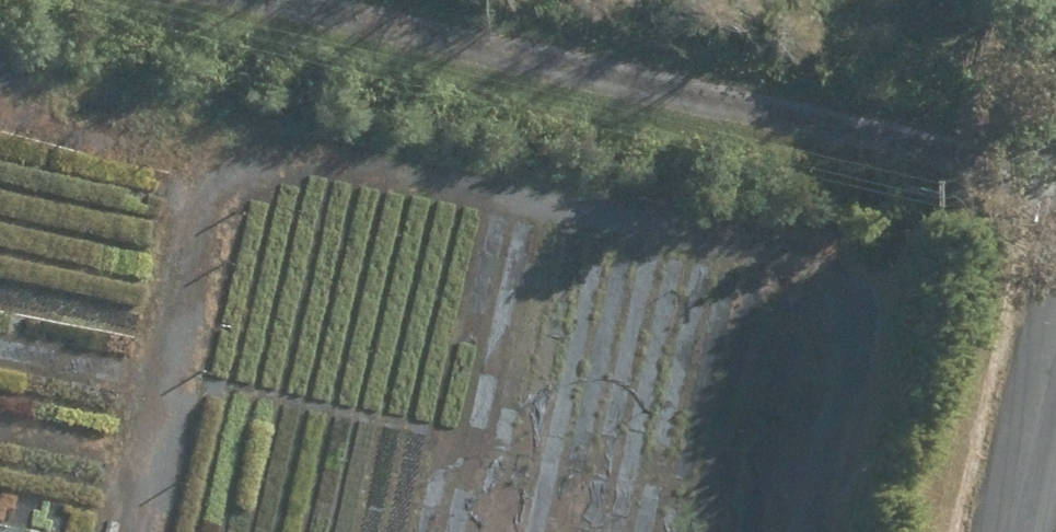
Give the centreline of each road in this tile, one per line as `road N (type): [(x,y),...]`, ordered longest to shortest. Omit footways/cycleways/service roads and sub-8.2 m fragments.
road 1 (track): [(1055,177),(314,0)]
road 2 (track): [(144,531),(229,174)]
road 3 (track): [(867,290),(806,531)]
road 4 (unclassified): [(1055,375),(1017,531)]

